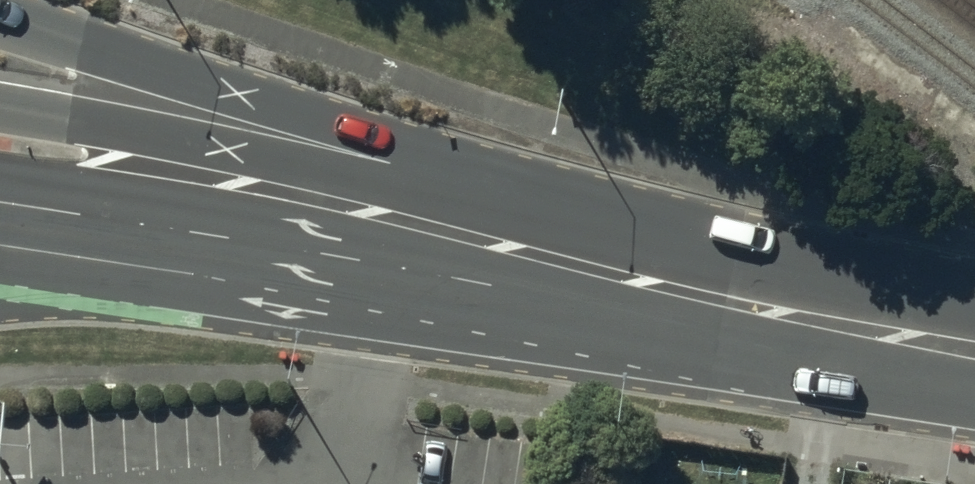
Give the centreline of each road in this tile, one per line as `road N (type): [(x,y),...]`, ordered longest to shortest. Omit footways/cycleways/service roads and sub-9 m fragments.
road 1 (primary): [(974,358),(121,245)]
road 2 (trunk): [(0,20),(265,117),(650,238)]
road 3 (primary): [(0,109),(650,238)]
road 4 (trunk): [(650,238),(974,335)]
road 5 (primary): [(121,245),(0,278)]
road 6 (primary): [(121,245),(0,226)]

